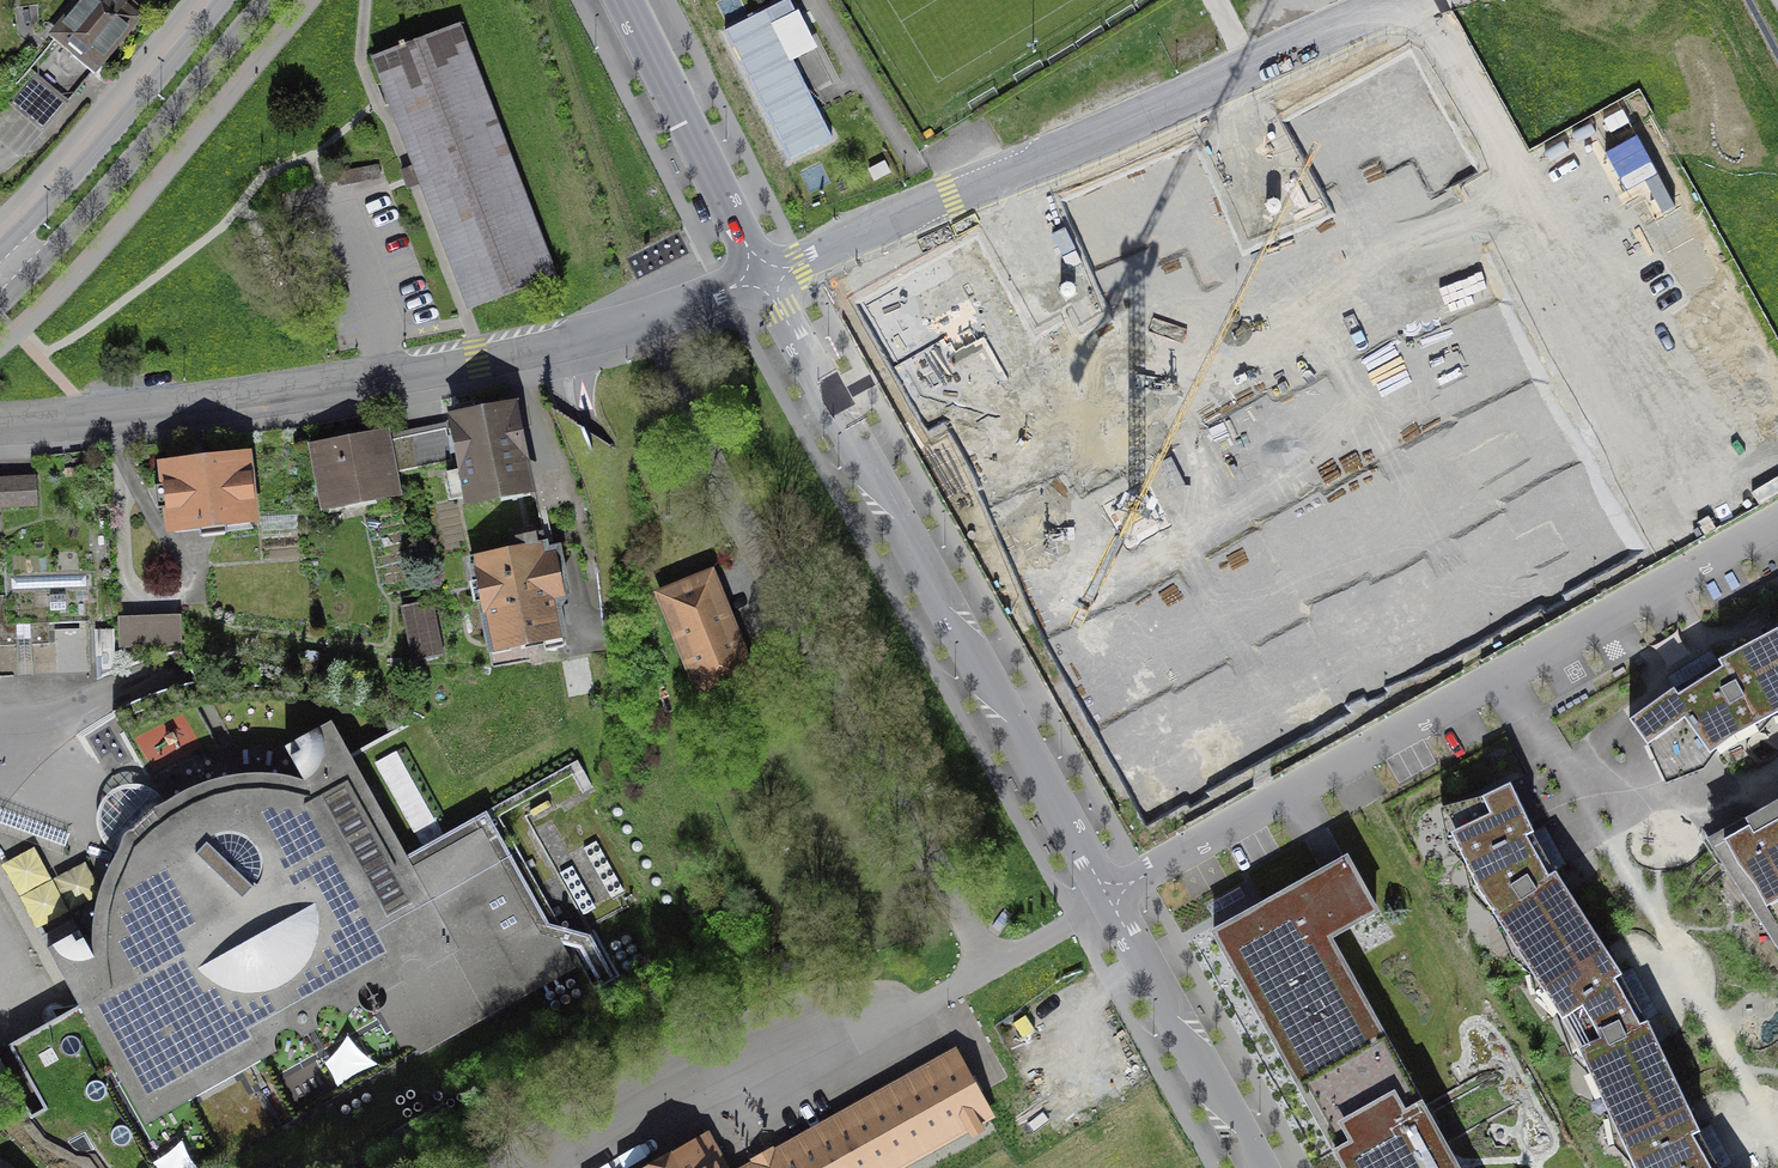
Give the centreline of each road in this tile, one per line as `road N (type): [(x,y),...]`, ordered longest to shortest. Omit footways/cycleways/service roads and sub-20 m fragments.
road 1 (residential): [(768,279),(600,333),(399,374),(0,425)]
road 2 (residential): [(1109,899),(1777,522)]
road 3 (residential): [(1109,899),(768,279)]
road 4 (residential): [(768,279),(1117,137),(1416,0)]
road 5 (secondary): [(0,304),(266,0)]
road 6 (secondary): [(218,0),(0,250)]
road 7 (residential): [(768,279),(624,0)]
road 8 (residential): [(1259,1167),(1109,899)]

